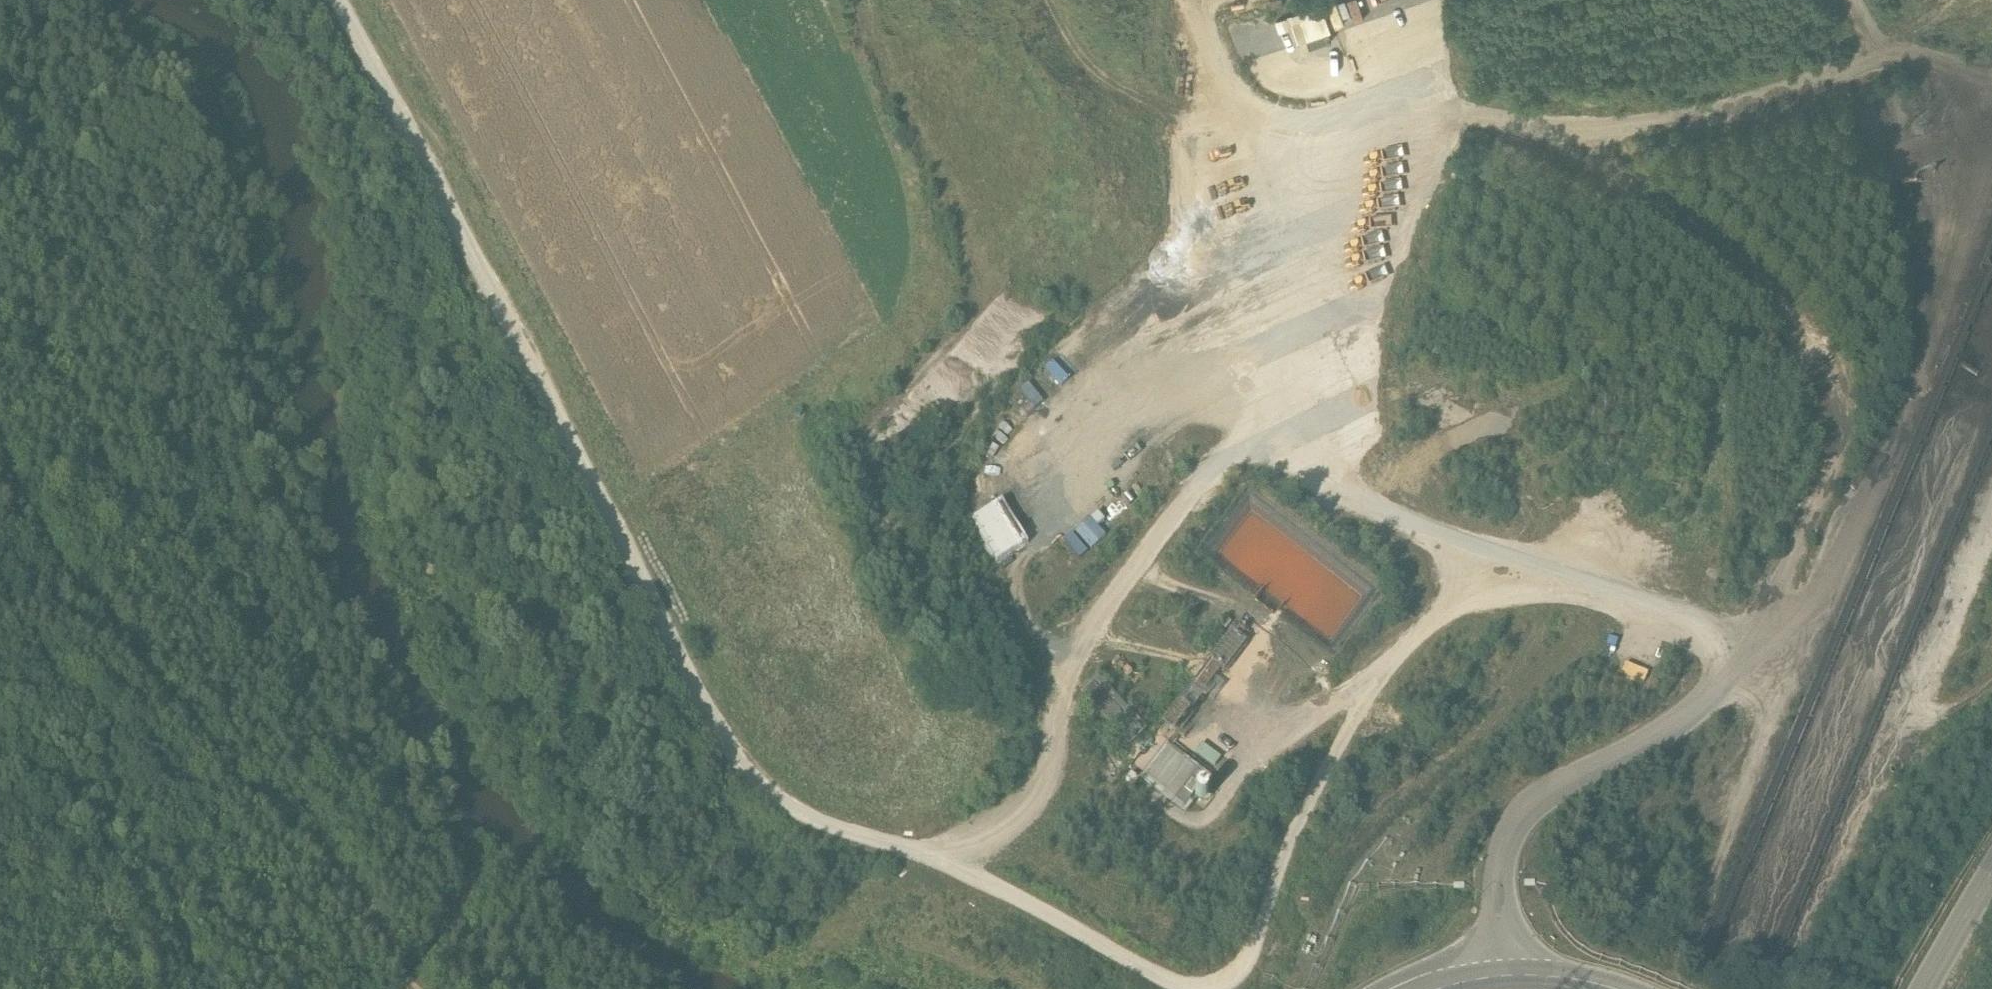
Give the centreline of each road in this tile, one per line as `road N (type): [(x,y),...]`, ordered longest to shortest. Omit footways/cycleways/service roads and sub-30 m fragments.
road 1 (track): [(1736,650),(1679,611),(1606,591),(1500,588),(1432,608),(1388,656),(1273,876),(1245,964),(1218,983),(1189,985),(943,862),(793,808),(729,754),(332,0)]
road 2 (track): [(1500,588),(1392,505),(1324,475),(1269,414),(1287,131),(1221,63),(1196,0)]
road 3 (track): [(0,462),(156,696),(236,783),(327,856),(426,988)]

